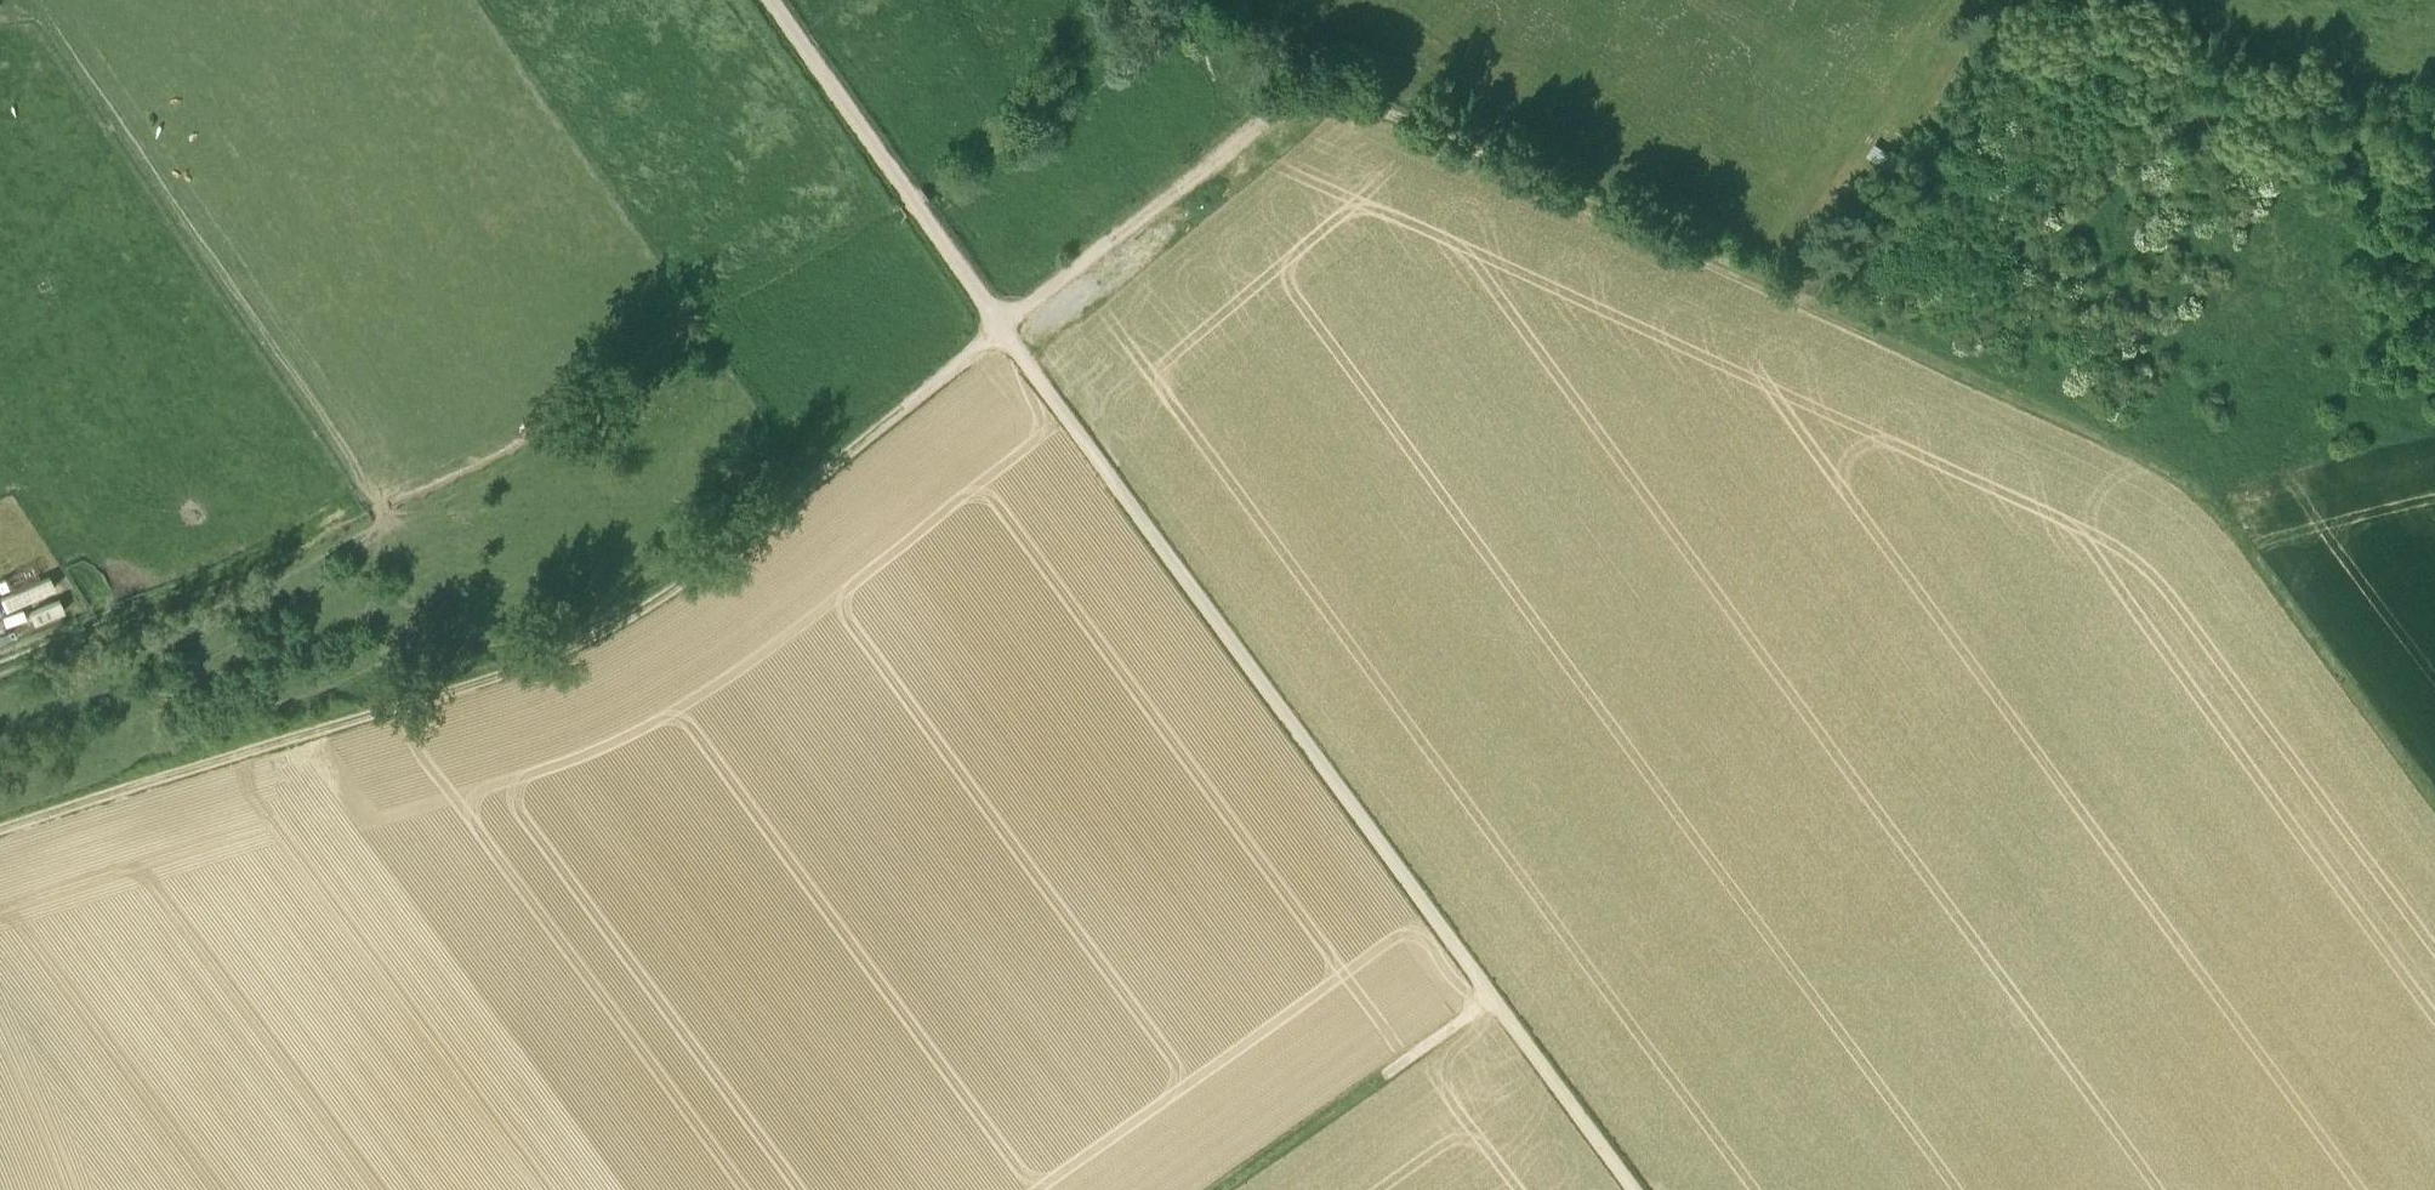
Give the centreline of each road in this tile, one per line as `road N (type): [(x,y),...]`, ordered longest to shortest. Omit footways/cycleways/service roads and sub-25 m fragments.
road 1 (track): [(1276,104),(1005,332),(675,592),(544,666),(0,829)]
road 2 (track): [(1635,1189),(771,0)]
road 3 (track): [(1276,104),(1367,108),(2201,490),(2434,809)]
road 4 (track): [(1494,1002),(1232,1189)]

